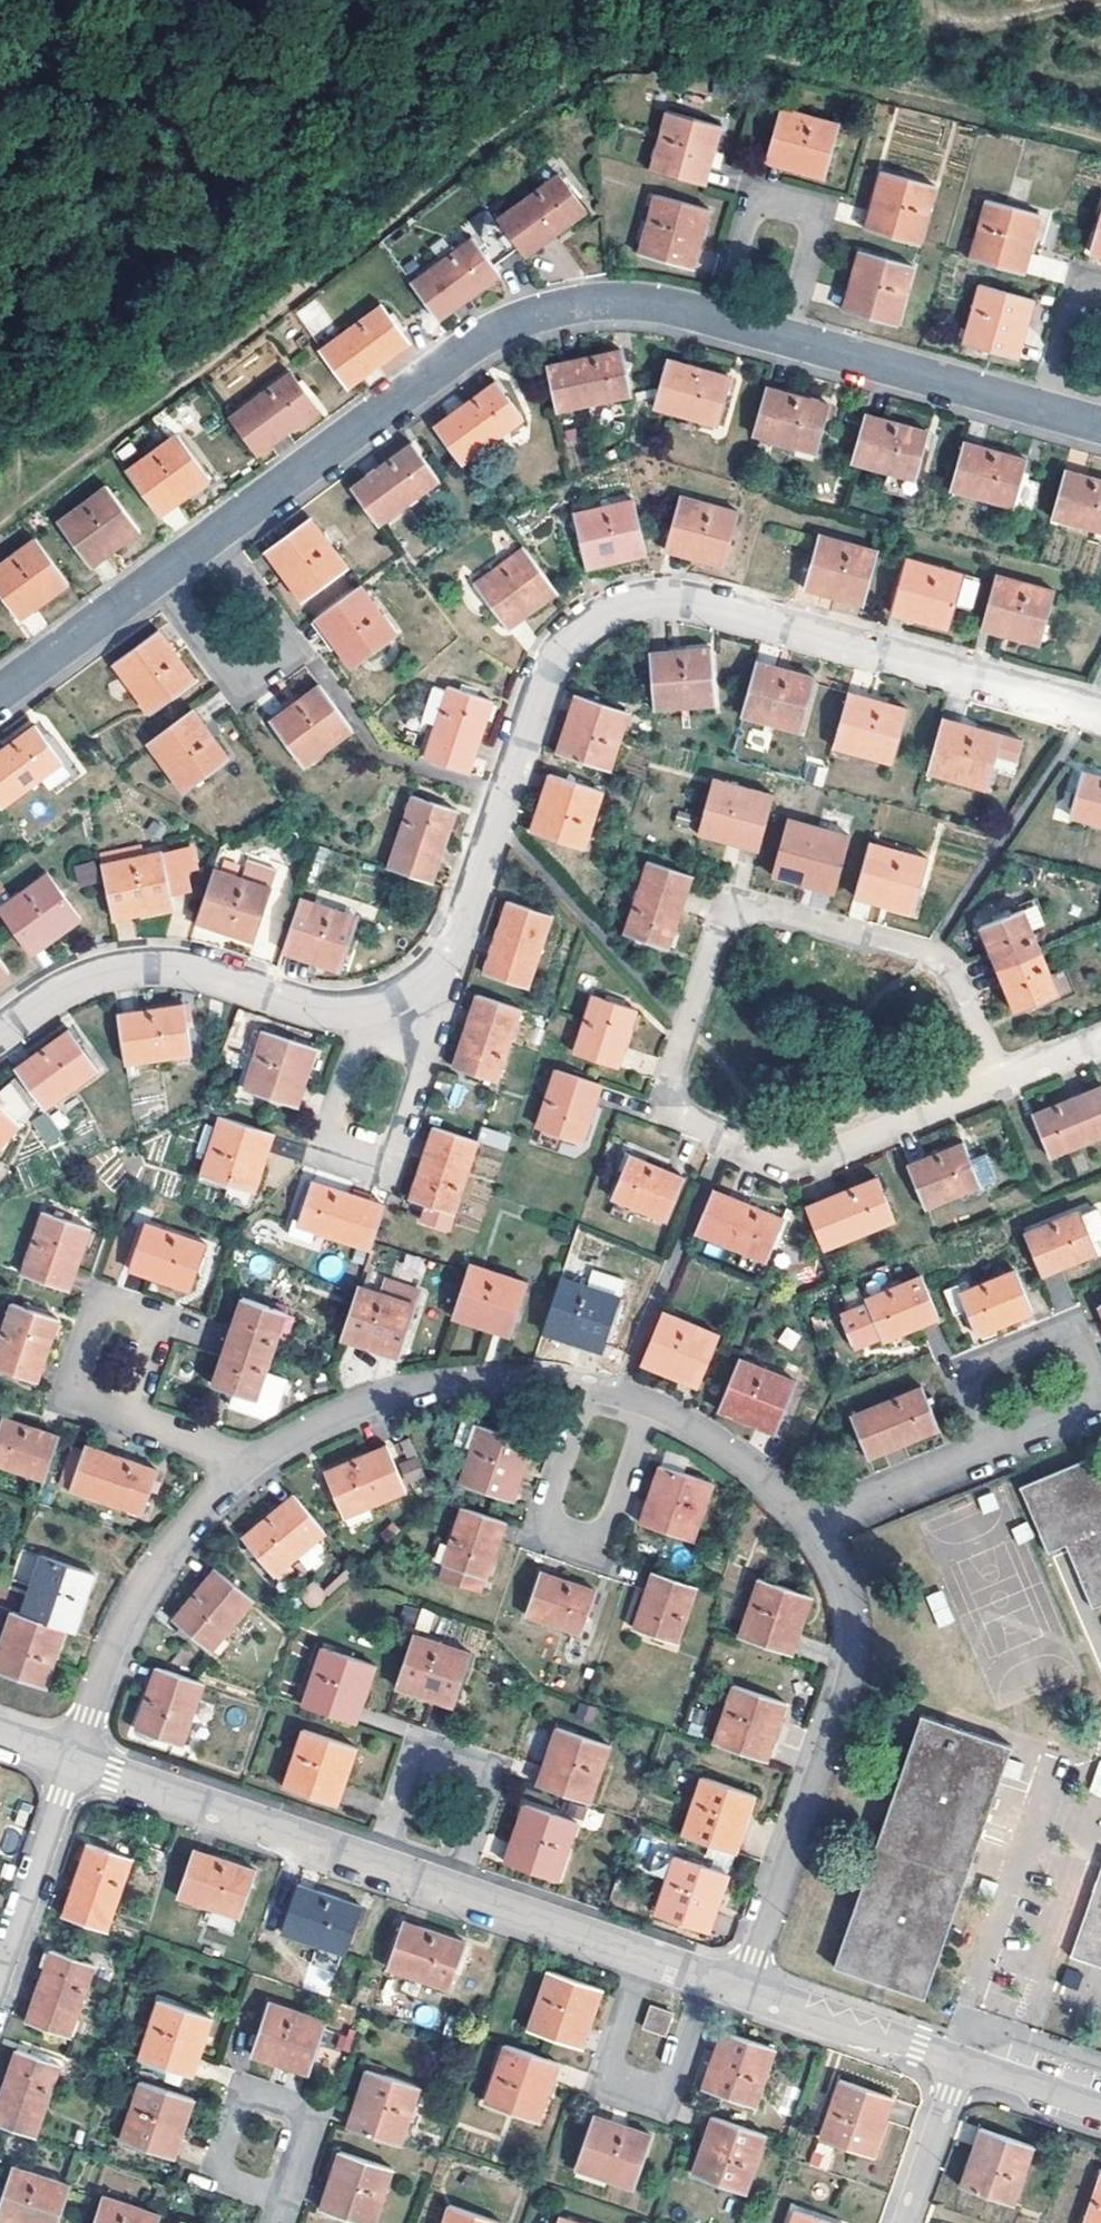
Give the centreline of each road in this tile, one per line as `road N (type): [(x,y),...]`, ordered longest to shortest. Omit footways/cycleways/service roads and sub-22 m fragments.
road 1 (residential): [(1100,710),(681,598),(629,602),(586,623),(545,670),(456,934),(402,992),(367,1007),(332,1008),(201,970),(133,966),(58,989),(0,1031)]
road 2 (residential): [(1100,424),(650,303),(537,313),(466,347),(0,691)]
road 3 (residential): [(995,1083),(793,1156),(726,1134),(669,1102),(717,934),(735,915),(750,910),(928,954),(952,972)]
road 4 (residential): [(74,1760),(742,1989)]
road 5 (residential): [(246,1462),(343,1410),(402,1390),(456,1380),(546,1379),(651,1405),(705,1433),(807,1521)]
road 6 (residential): [(807,1521),(840,1570),(854,1658),(742,1989)]
road 7 (residential): [(74,1760),(130,1602),(160,1556),(246,1462)]
road 8 (residential): [(989,1449),(1087,1405),(1096,1385),(1079,1343),(1053,1333),(972,1365),(965,1389)]
road 9 (residential): [(288,2187),(308,2123),(294,2107),(247,2097),(238,2102),(219,2163),(229,2178),(278,2190)]
road 10 (residential): [(126,1406),(87,1398),(77,1378),(97,1312),(106,1308),(144,1313),(158,1333),(137,1398)]
road 11 (residential): [(742,1989),(961,2064)]
road 12 (residential): [(74,1760),(0,1973)]
road 13 (residential): [(807,1521),(989,1449)]
road 14 (residential): [(906,2222),(961,2064)]
road 15 (track): [(941,97),(1100,139)]
road 16 (residential): [(961,2064),(1100,2112)]
road 17 (residential): [(246,1462),(126,1406)]

